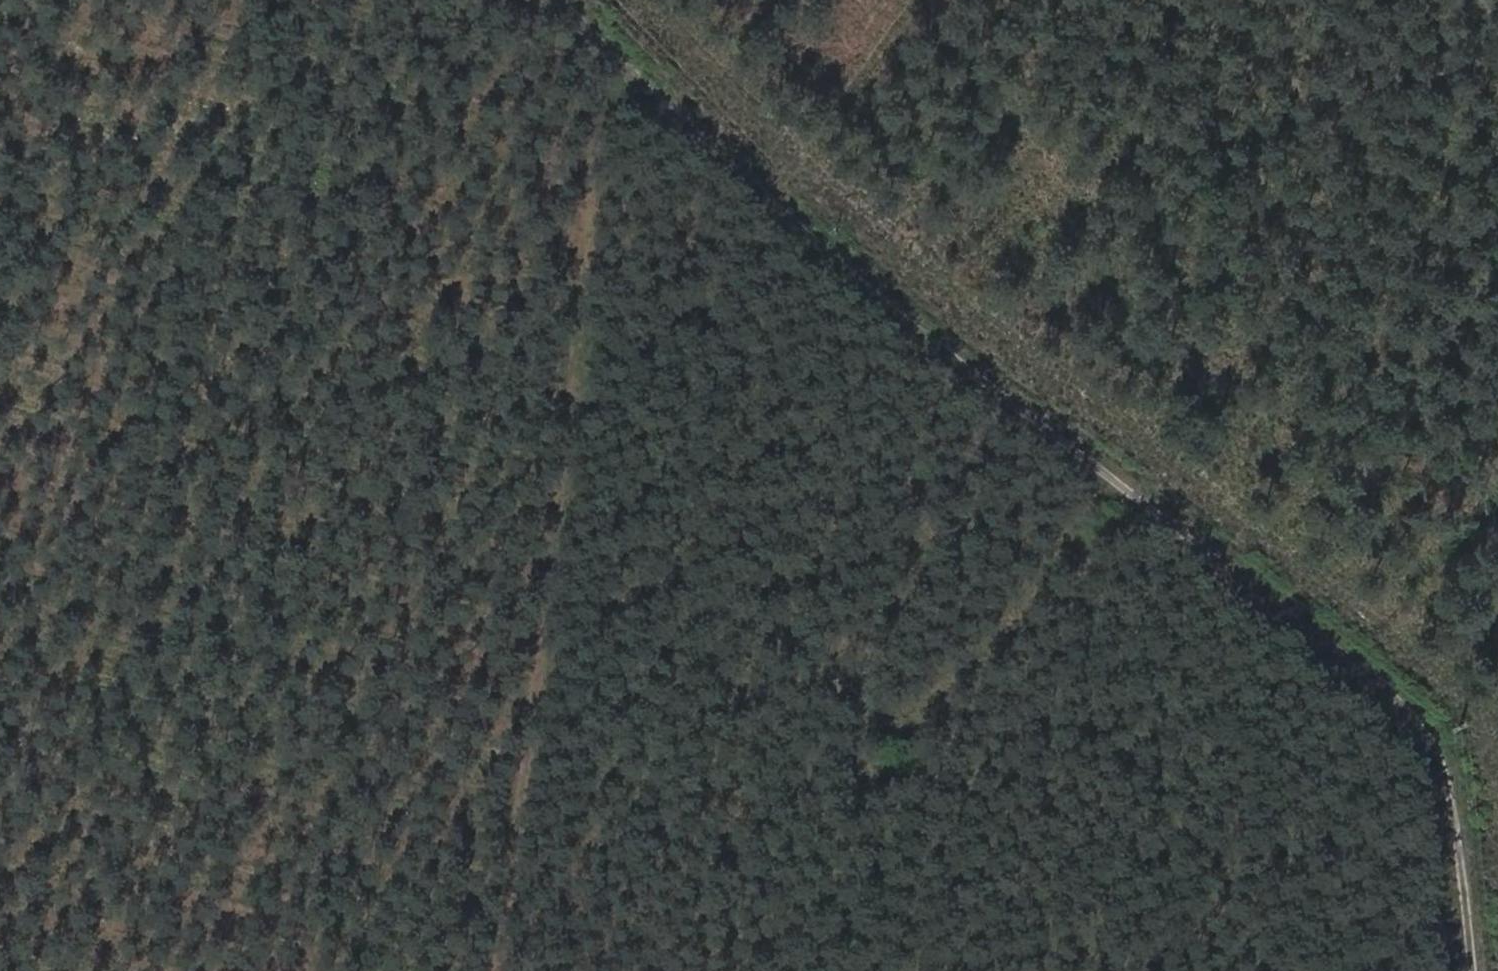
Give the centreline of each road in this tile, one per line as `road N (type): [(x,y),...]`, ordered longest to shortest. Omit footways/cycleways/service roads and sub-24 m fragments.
road 1 (track): [(1480,970),(1461,781),(1398,685),(590,0)]
road 2 (track): [(496,970),(614,27)]

